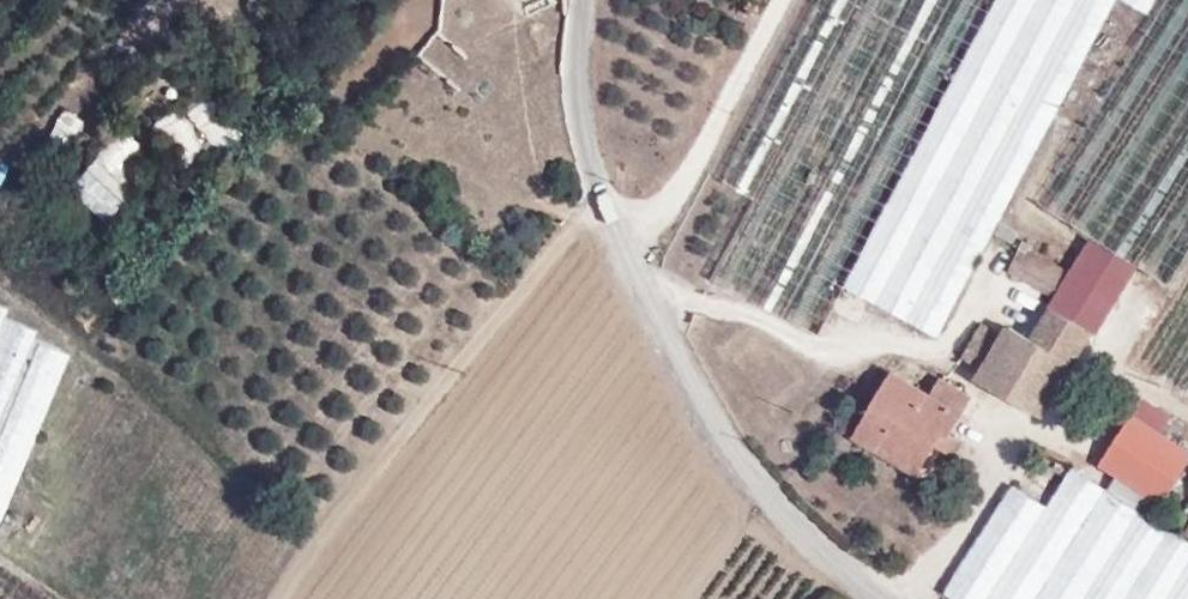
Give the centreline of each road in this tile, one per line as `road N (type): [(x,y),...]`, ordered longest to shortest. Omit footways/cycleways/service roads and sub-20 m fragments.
road 1 (unclassified): [(581,0),(573,93),(632,263),(714,420),(778,510),(882,598)]
road 2 (track): [(612,207),(556,243),(279,598)]
road 3 (track): [(0,283),(331,527)]
road 4 (track): [(985,293),(1054,139),(1125,22)]
road 5 (track): [(1057,432),(1094,394),(1127,384),(1151,389),(1187,423)]
road 6 (track): [(1187,256),(1157,311),(1122,339),(1119,387)]

